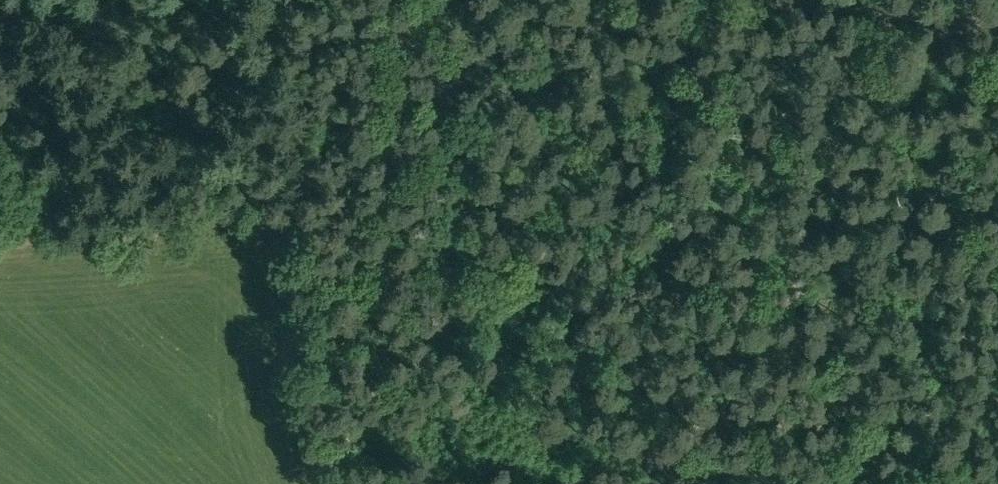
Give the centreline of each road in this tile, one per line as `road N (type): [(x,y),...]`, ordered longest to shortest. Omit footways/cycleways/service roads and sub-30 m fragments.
road 1 (unclassified): [(299,0),(298,321),(305,399),(334,483)]
road 2 (track): [(831,0),(997,22)]

